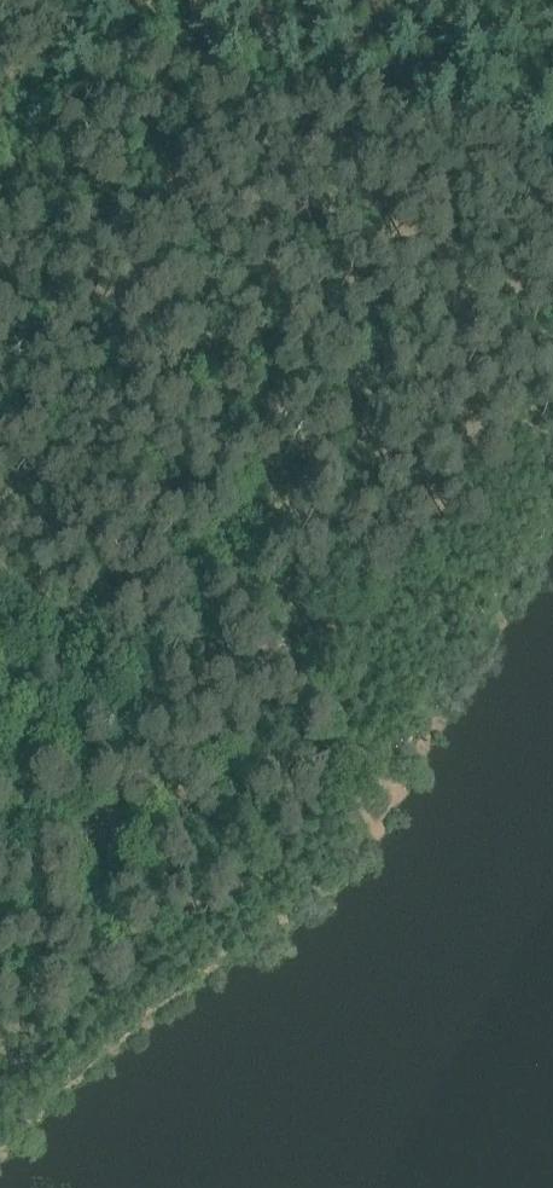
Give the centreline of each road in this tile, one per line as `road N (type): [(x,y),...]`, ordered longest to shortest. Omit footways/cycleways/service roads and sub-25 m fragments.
road 1 (track): [(88,985),(33,1061),(0,1073)]

